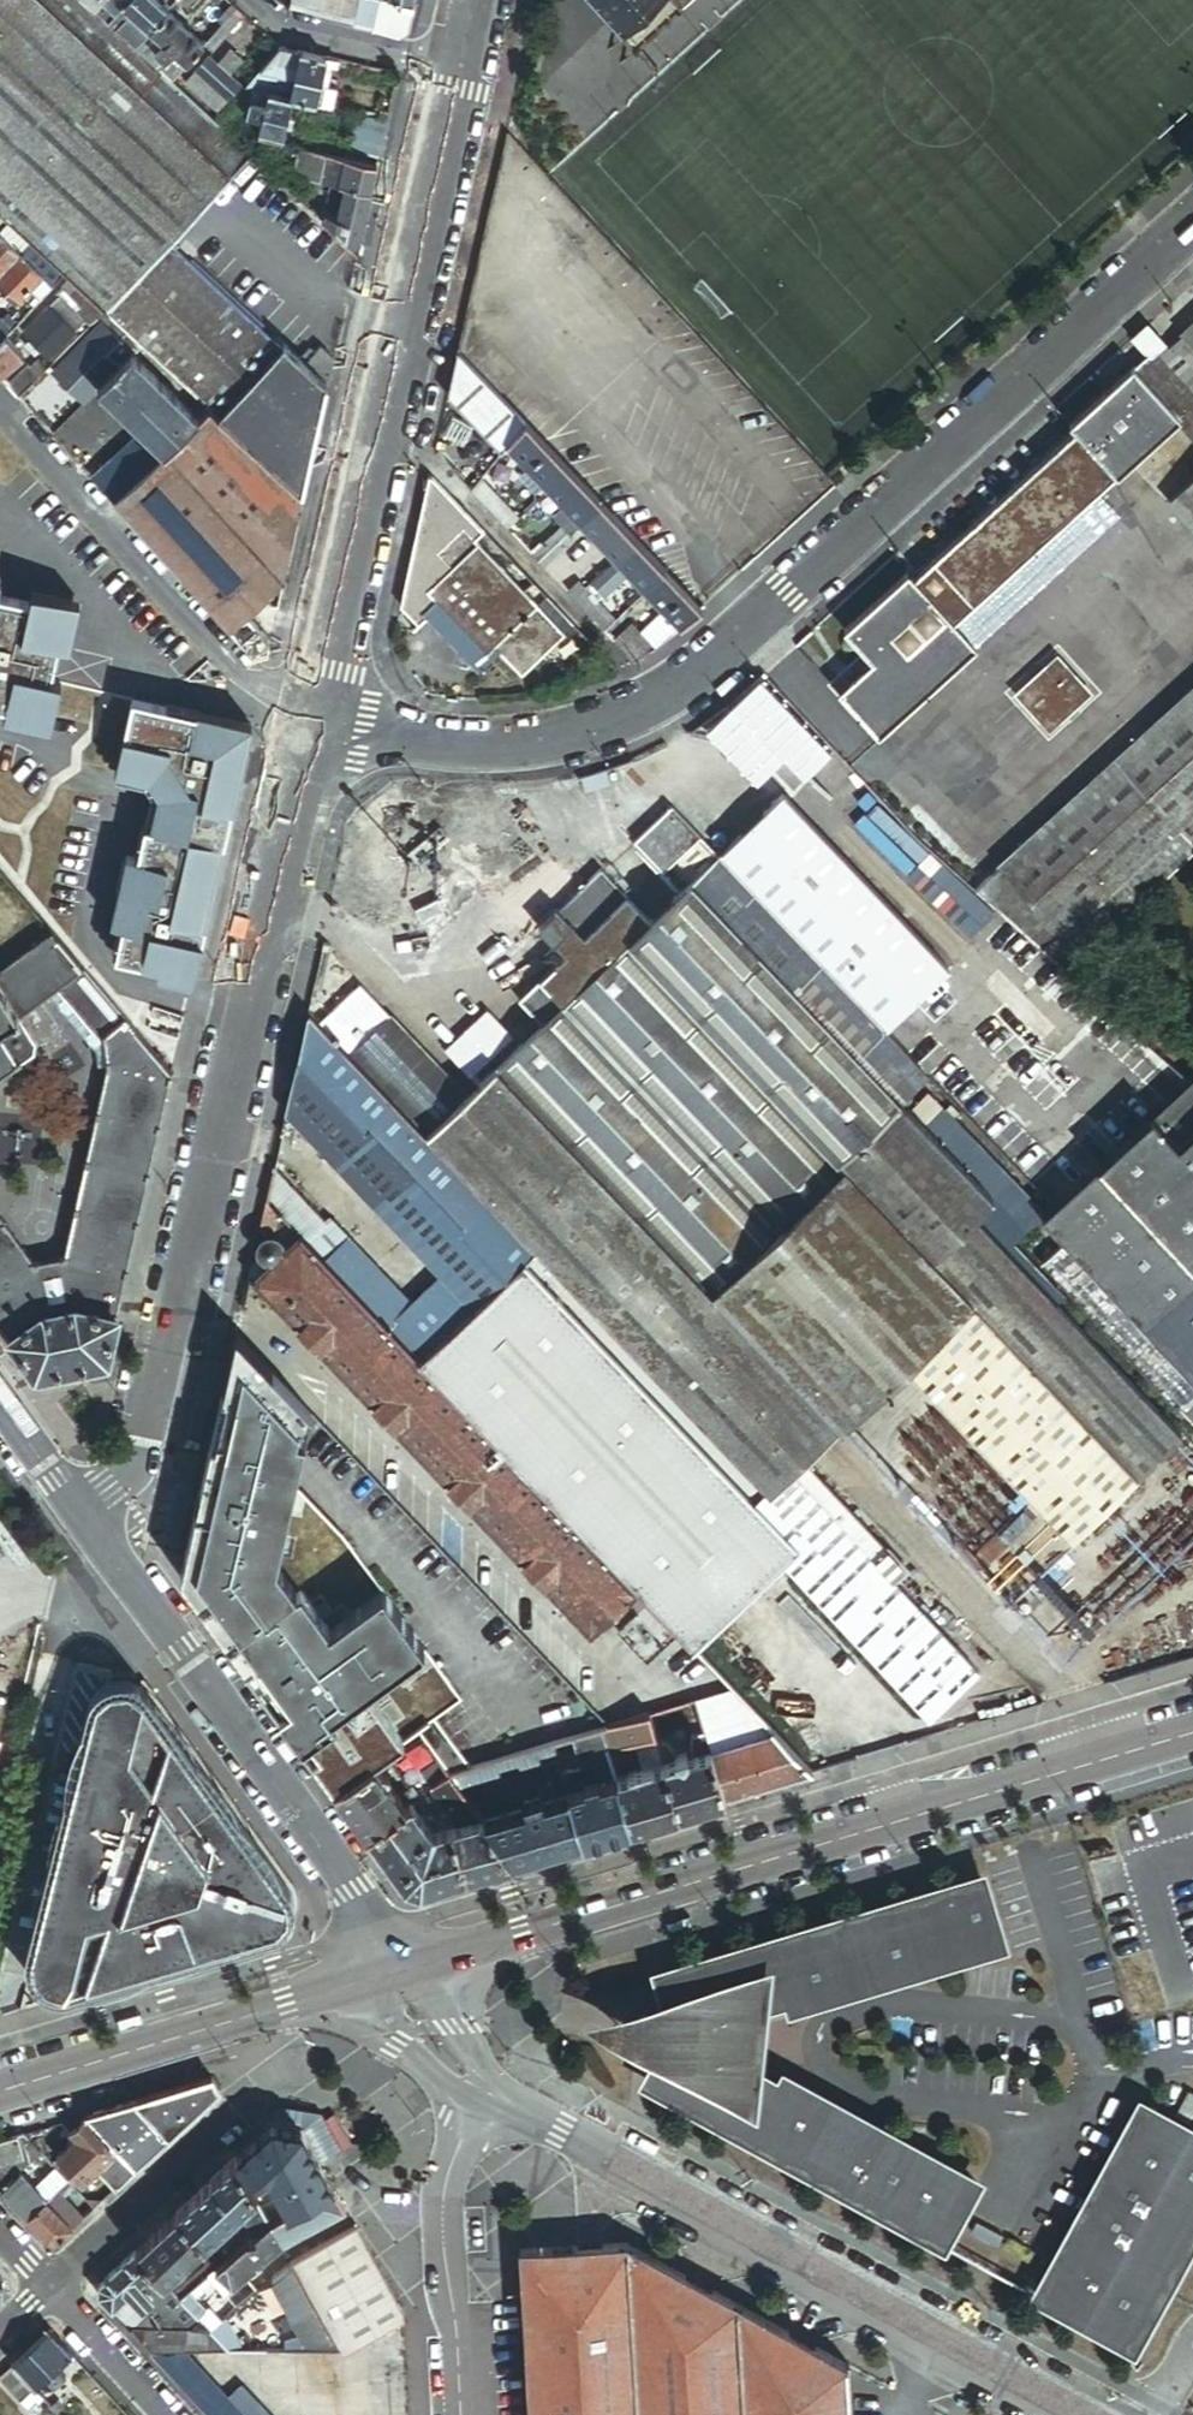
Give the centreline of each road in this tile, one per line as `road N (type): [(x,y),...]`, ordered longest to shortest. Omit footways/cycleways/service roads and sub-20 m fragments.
road 1 (unknown): [(469,0),(309,730),(133,1466),(113,1499),(83,1522)]
road 2 (unclassified): [(309,730),(425,749),(522,752),(605,730),(675,699),(1192,227)]
road 3 (secondary): [(403,1968),(1192,1732)]
road 4 (tertiary): [(0,1409),(356,1891),(403,1968)]
road 5 (unclassified): [(490,2091),(1081,2414)]
road 6 (residential): [(309,730),(279,708),(0,398)]
road 7 (secondary): [(403,1968),(0,2091)]
road 8 (unclassified): [(463,2414),(446,2207),(465,2128),(490,2091)]
road 9 (residential): [(234,2113),(51,2287)]
road 10 (residential): [(253,0),(286,29),(454,65)]
road 11 (residential): [(51,2287),(173,2414)]
road 12 (unclassified): [(403,1968),(402,2031),(439,2067),(490,2091)]
road 13 (unclassified): [(490,2091),(454,2027),(403,1968)]

